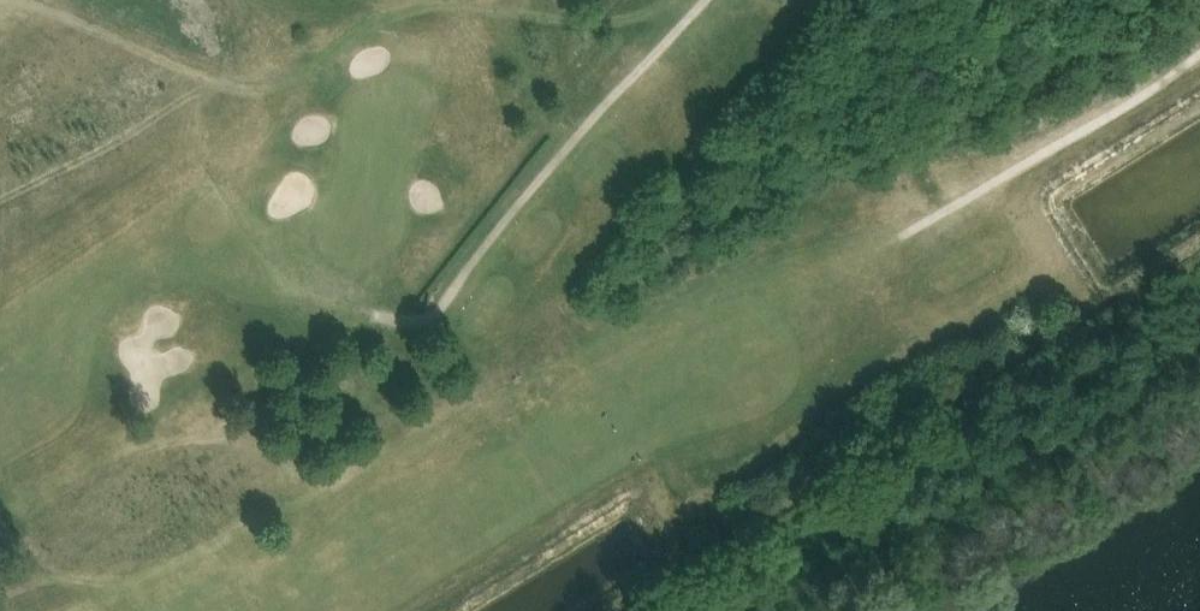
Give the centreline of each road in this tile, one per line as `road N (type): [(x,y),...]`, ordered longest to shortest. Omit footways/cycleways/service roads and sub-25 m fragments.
road 1 (track): [(0,0),(38,8),(245,91),(282,89),(316,74),(360,29),(418,7),(464,4),(609,24),(664,0)]
road 2 (track): [(750,0),(837,8),(885,0)]

